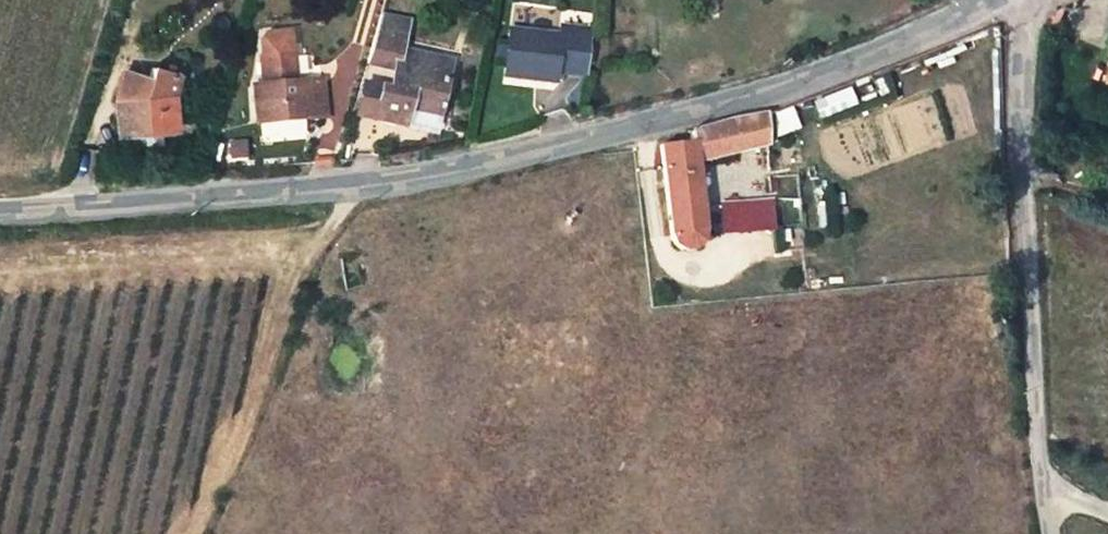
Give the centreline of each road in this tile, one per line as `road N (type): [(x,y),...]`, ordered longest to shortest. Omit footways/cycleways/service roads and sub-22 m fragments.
road 1 (unclassified): [(985,7),(819,78),(687,117),(382,182),(0,215)]
road 2 (unclassified): [(1052,533),(1028,294),(1018,0)]

